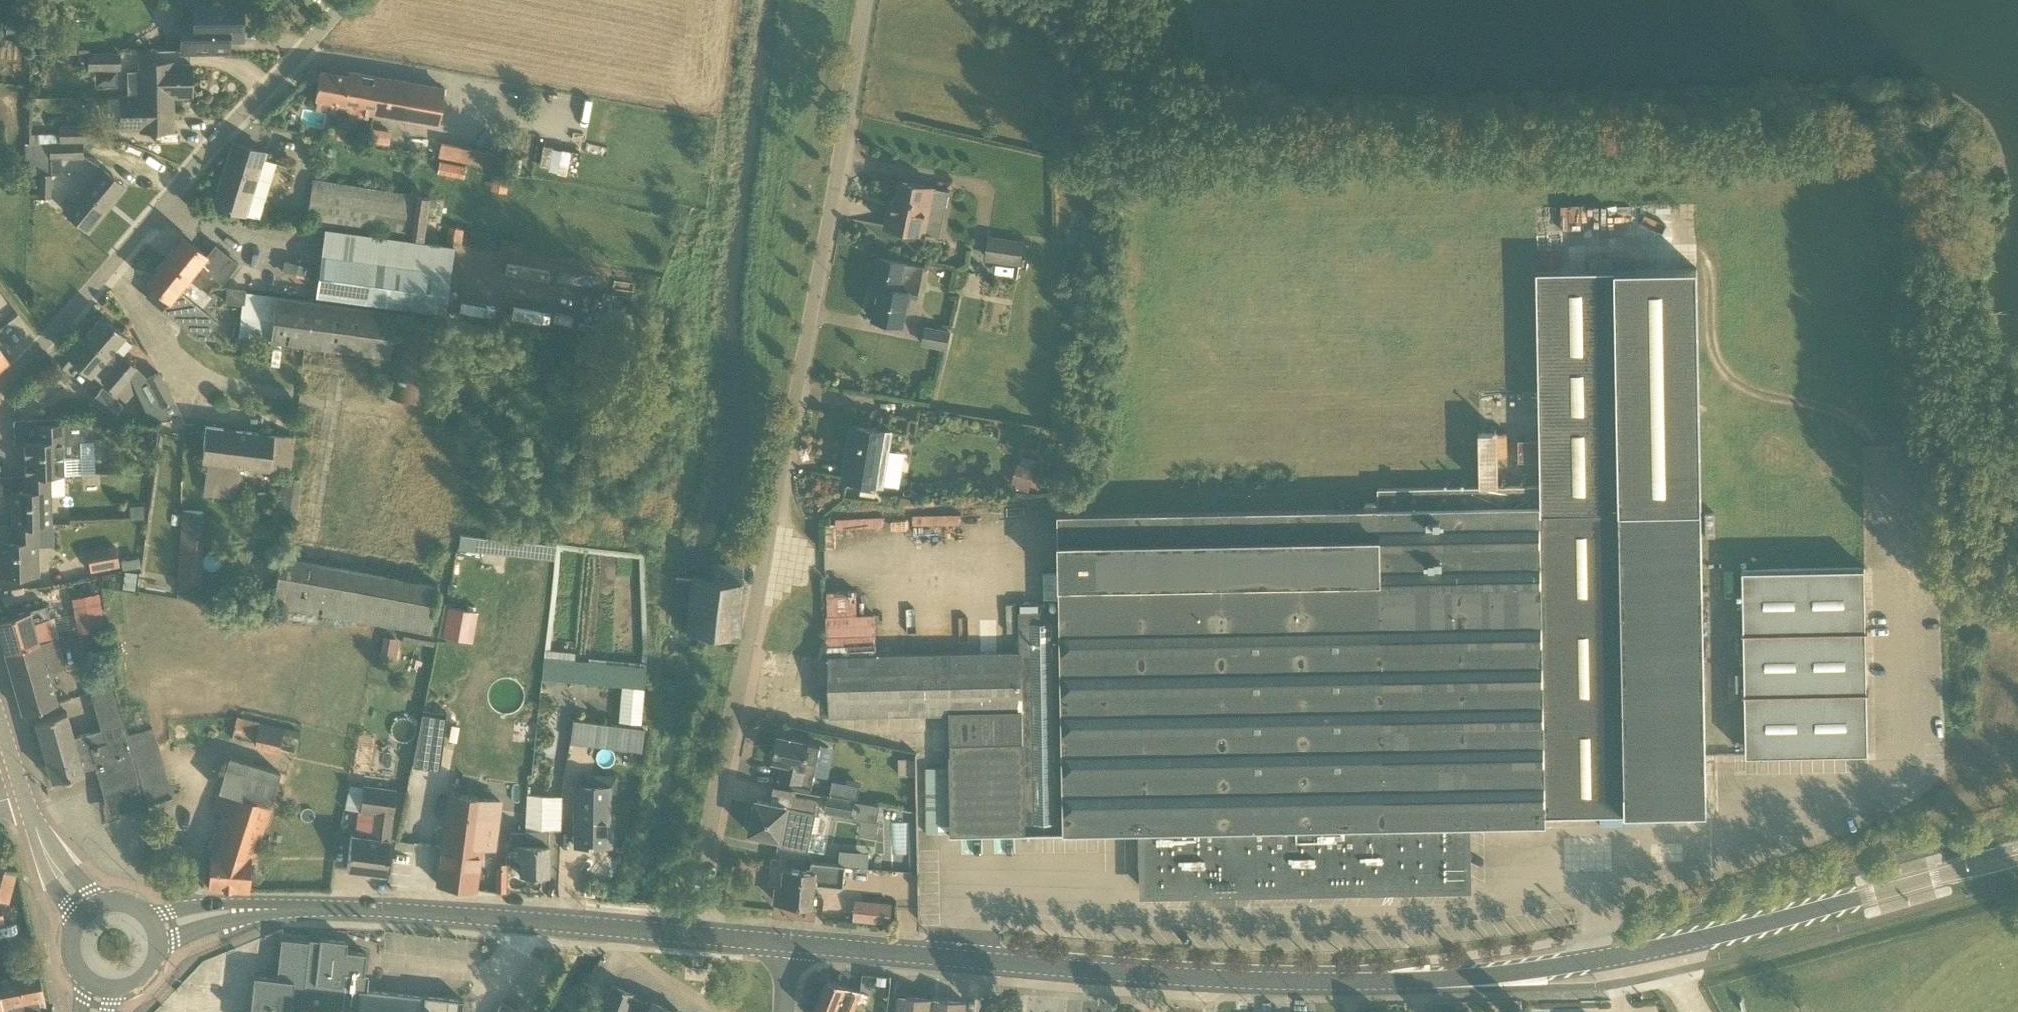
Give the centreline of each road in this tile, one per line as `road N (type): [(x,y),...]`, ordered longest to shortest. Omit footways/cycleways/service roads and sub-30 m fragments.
road 1 (secondary): [(2017,856),(1584,964),(1500,974),(1324,985),(787,945)]
road 2 (residential): [(690,936),(866,0)]
road 3 (residential): [(0,382),(62,323),(345,0)]
road 4 (secondary): [(618,929),(251,910)]
road 5 (residential): [(618,929),(646,965),(724,1011)]

